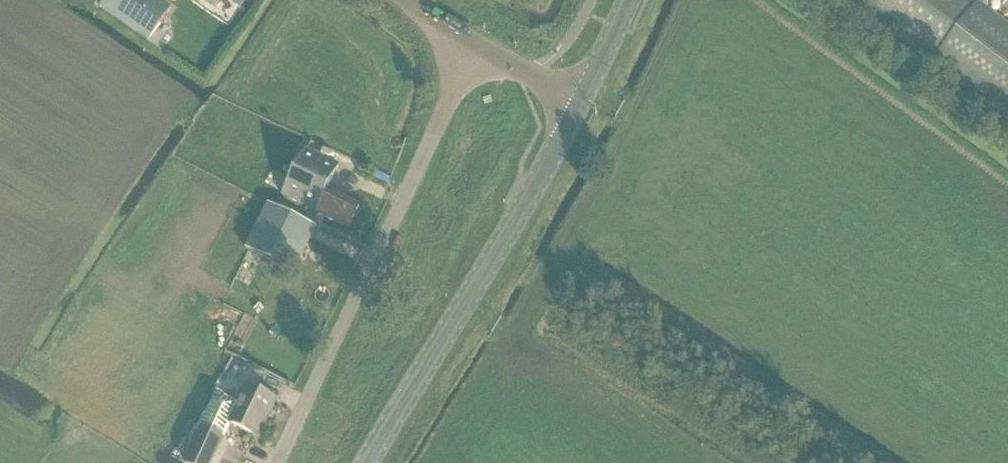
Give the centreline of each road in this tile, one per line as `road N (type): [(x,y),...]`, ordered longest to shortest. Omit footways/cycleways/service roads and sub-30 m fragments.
road 1 (unclassified): [(278,462),(476,49)]
road 2 (secondary): [(367,462),(580,103)]

